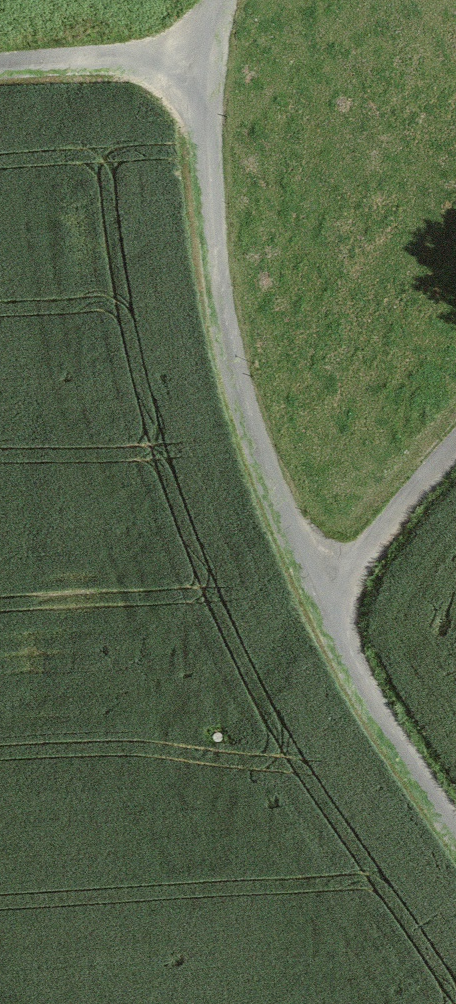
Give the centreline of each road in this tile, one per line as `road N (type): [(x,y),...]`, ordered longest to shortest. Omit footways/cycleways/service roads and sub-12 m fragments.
road 1 (unclassified): [(455,825),(380,714),(259,457),(228,341),(209,197),(210,54),(220,0)]
road 2 (track): [(210,54),(0,65)]
road 3 (track): [(455,452),(325,606)]

